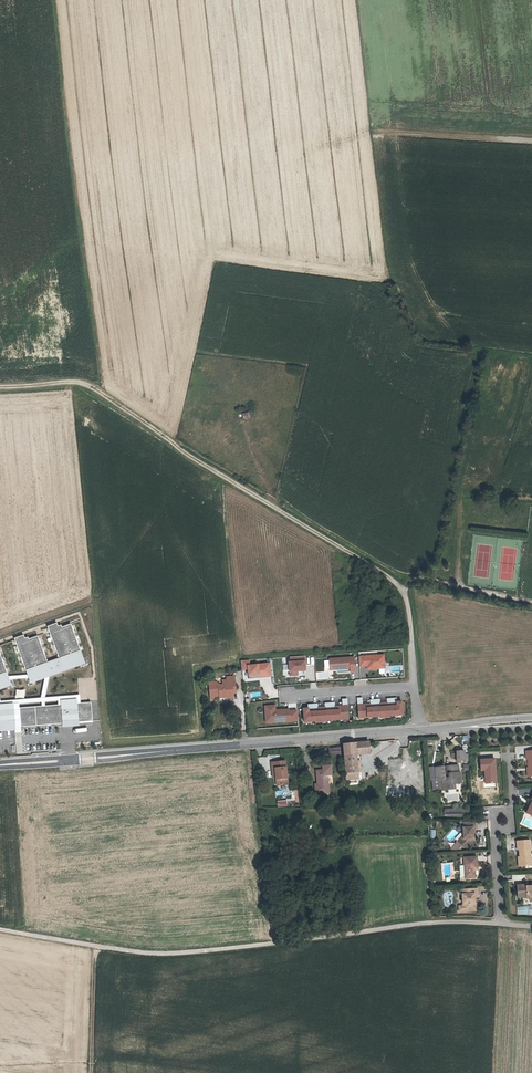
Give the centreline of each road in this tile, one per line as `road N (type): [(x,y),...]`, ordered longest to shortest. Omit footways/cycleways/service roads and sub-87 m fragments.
road 1 (unclassified): [(0,932),(166,953),(435,922),(531,928)]
road 2 (track): [(175,448),(399,586),(416,685)]
road 3 (tertiary): [(0,766),(244,747)]
road 4 (tertiary): [(244,747),(469,728)]
road 5 (track): [(97,948),(91,1072)]

